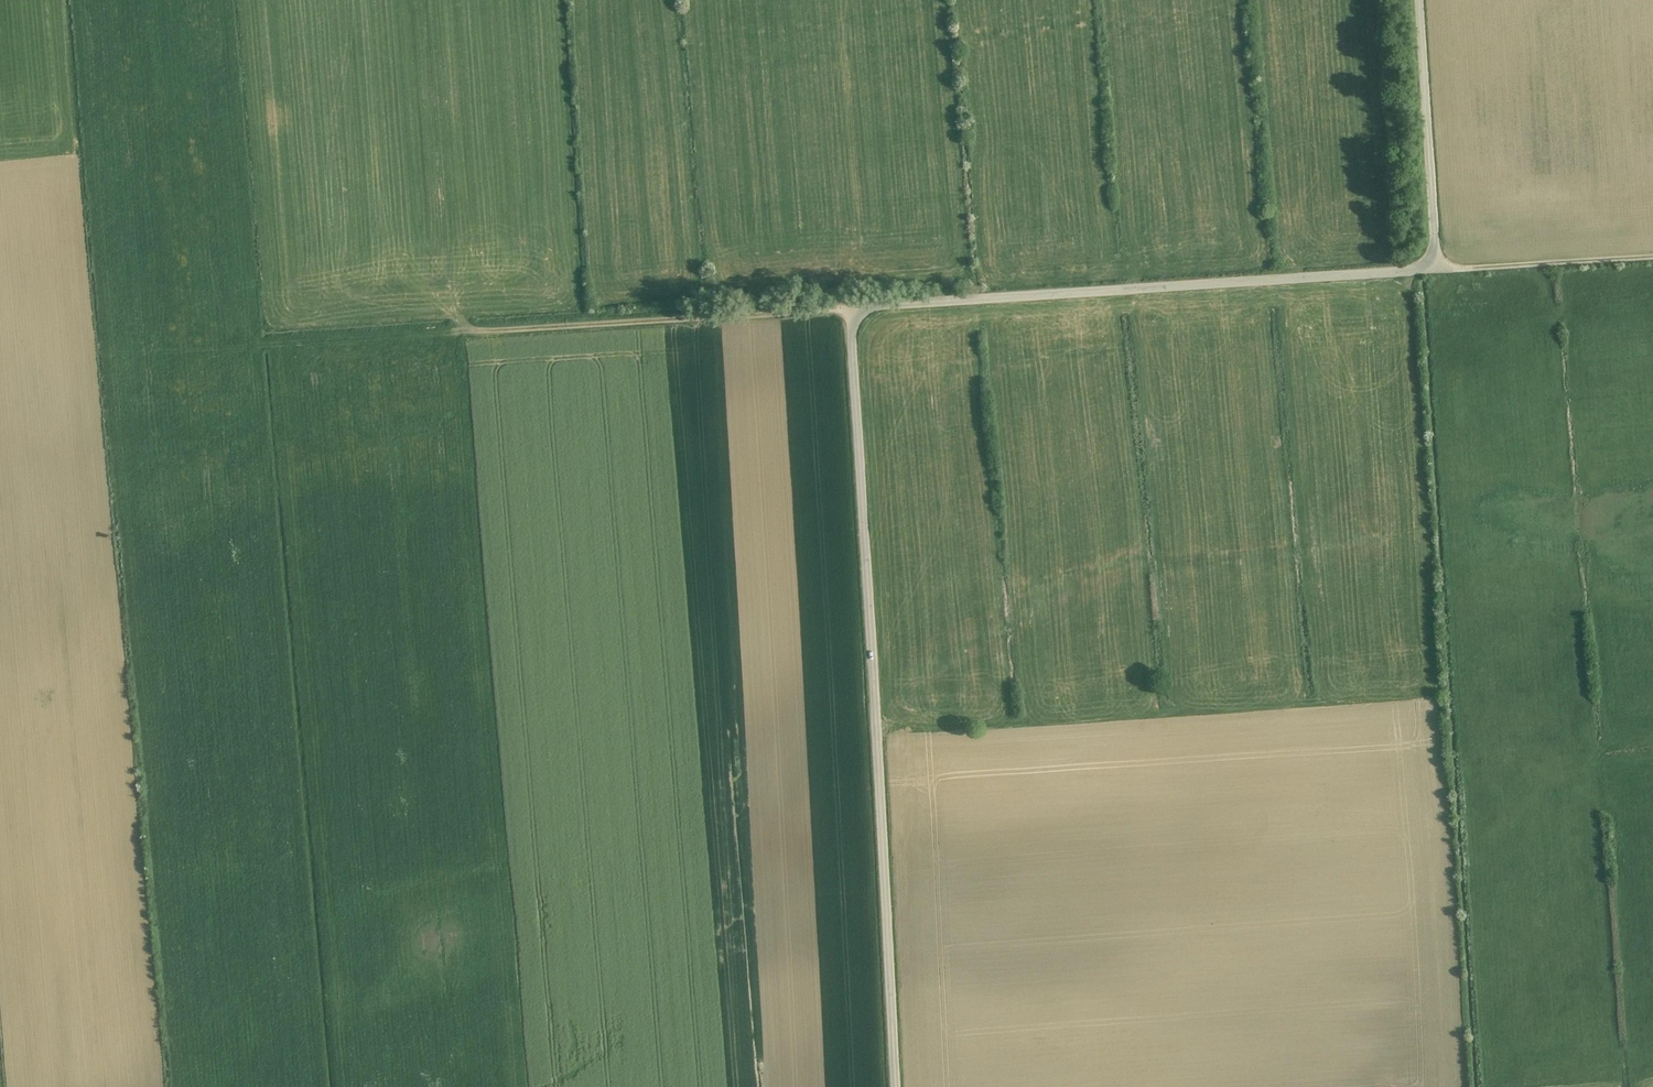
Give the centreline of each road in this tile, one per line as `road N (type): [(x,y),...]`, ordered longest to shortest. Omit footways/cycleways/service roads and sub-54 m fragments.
road 1 (unclassified): [(1414,0),(1429,266),(861,323),(897,1086)]

